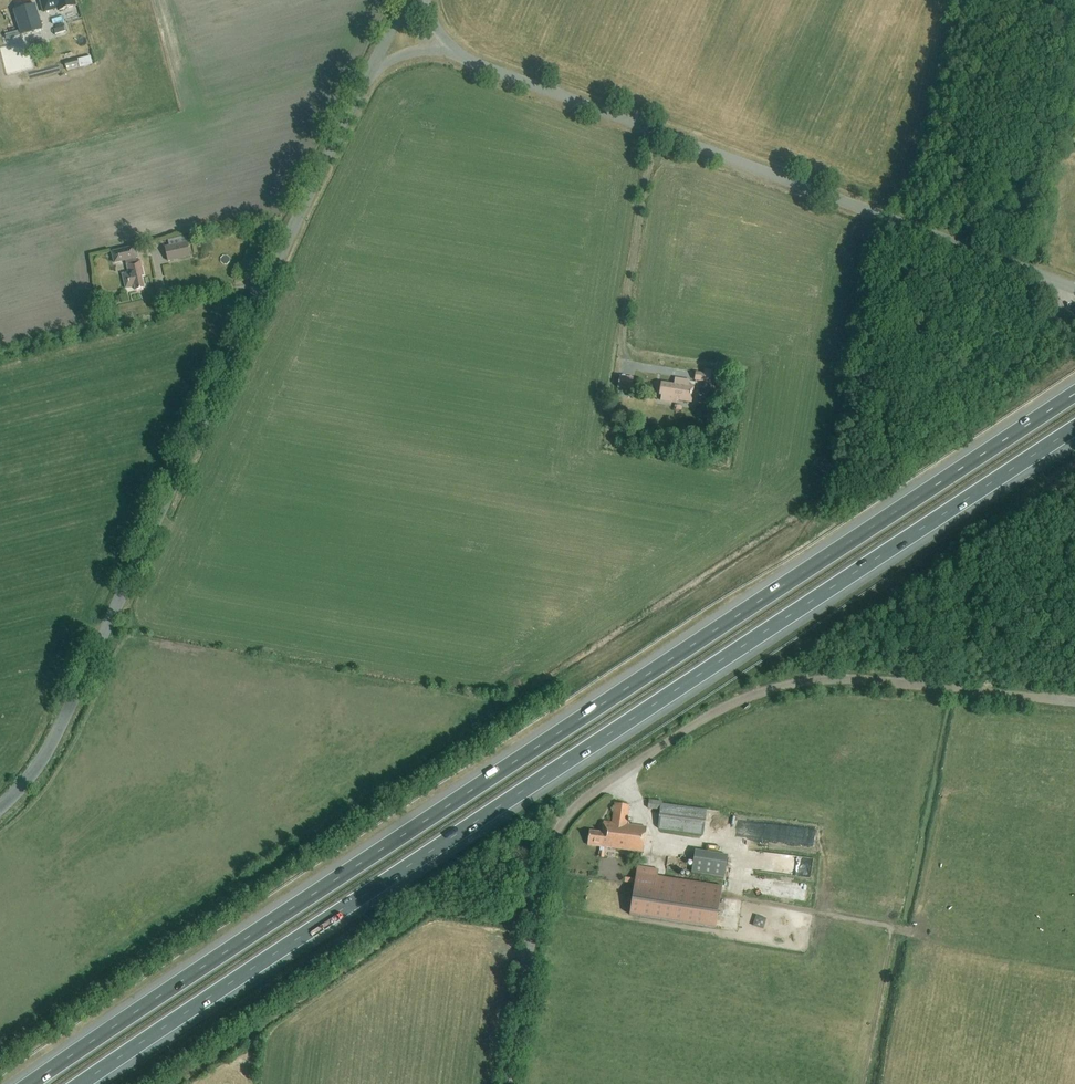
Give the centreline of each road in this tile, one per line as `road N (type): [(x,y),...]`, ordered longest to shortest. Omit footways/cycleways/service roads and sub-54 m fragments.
road 1 (motorway): [(1074,393),(30,1083)]
road 2 (motorway): [(81,1083),(1074,427)]
road 3 (unclassified): [(504,1083),(545,825),(747,690),(878,681),(928,698),(1074,713)]
road 4 (tertiary): [(0,808),(46,739),(366,66)]
road 5 (unclassified): [(435,36),(1074,289)]

